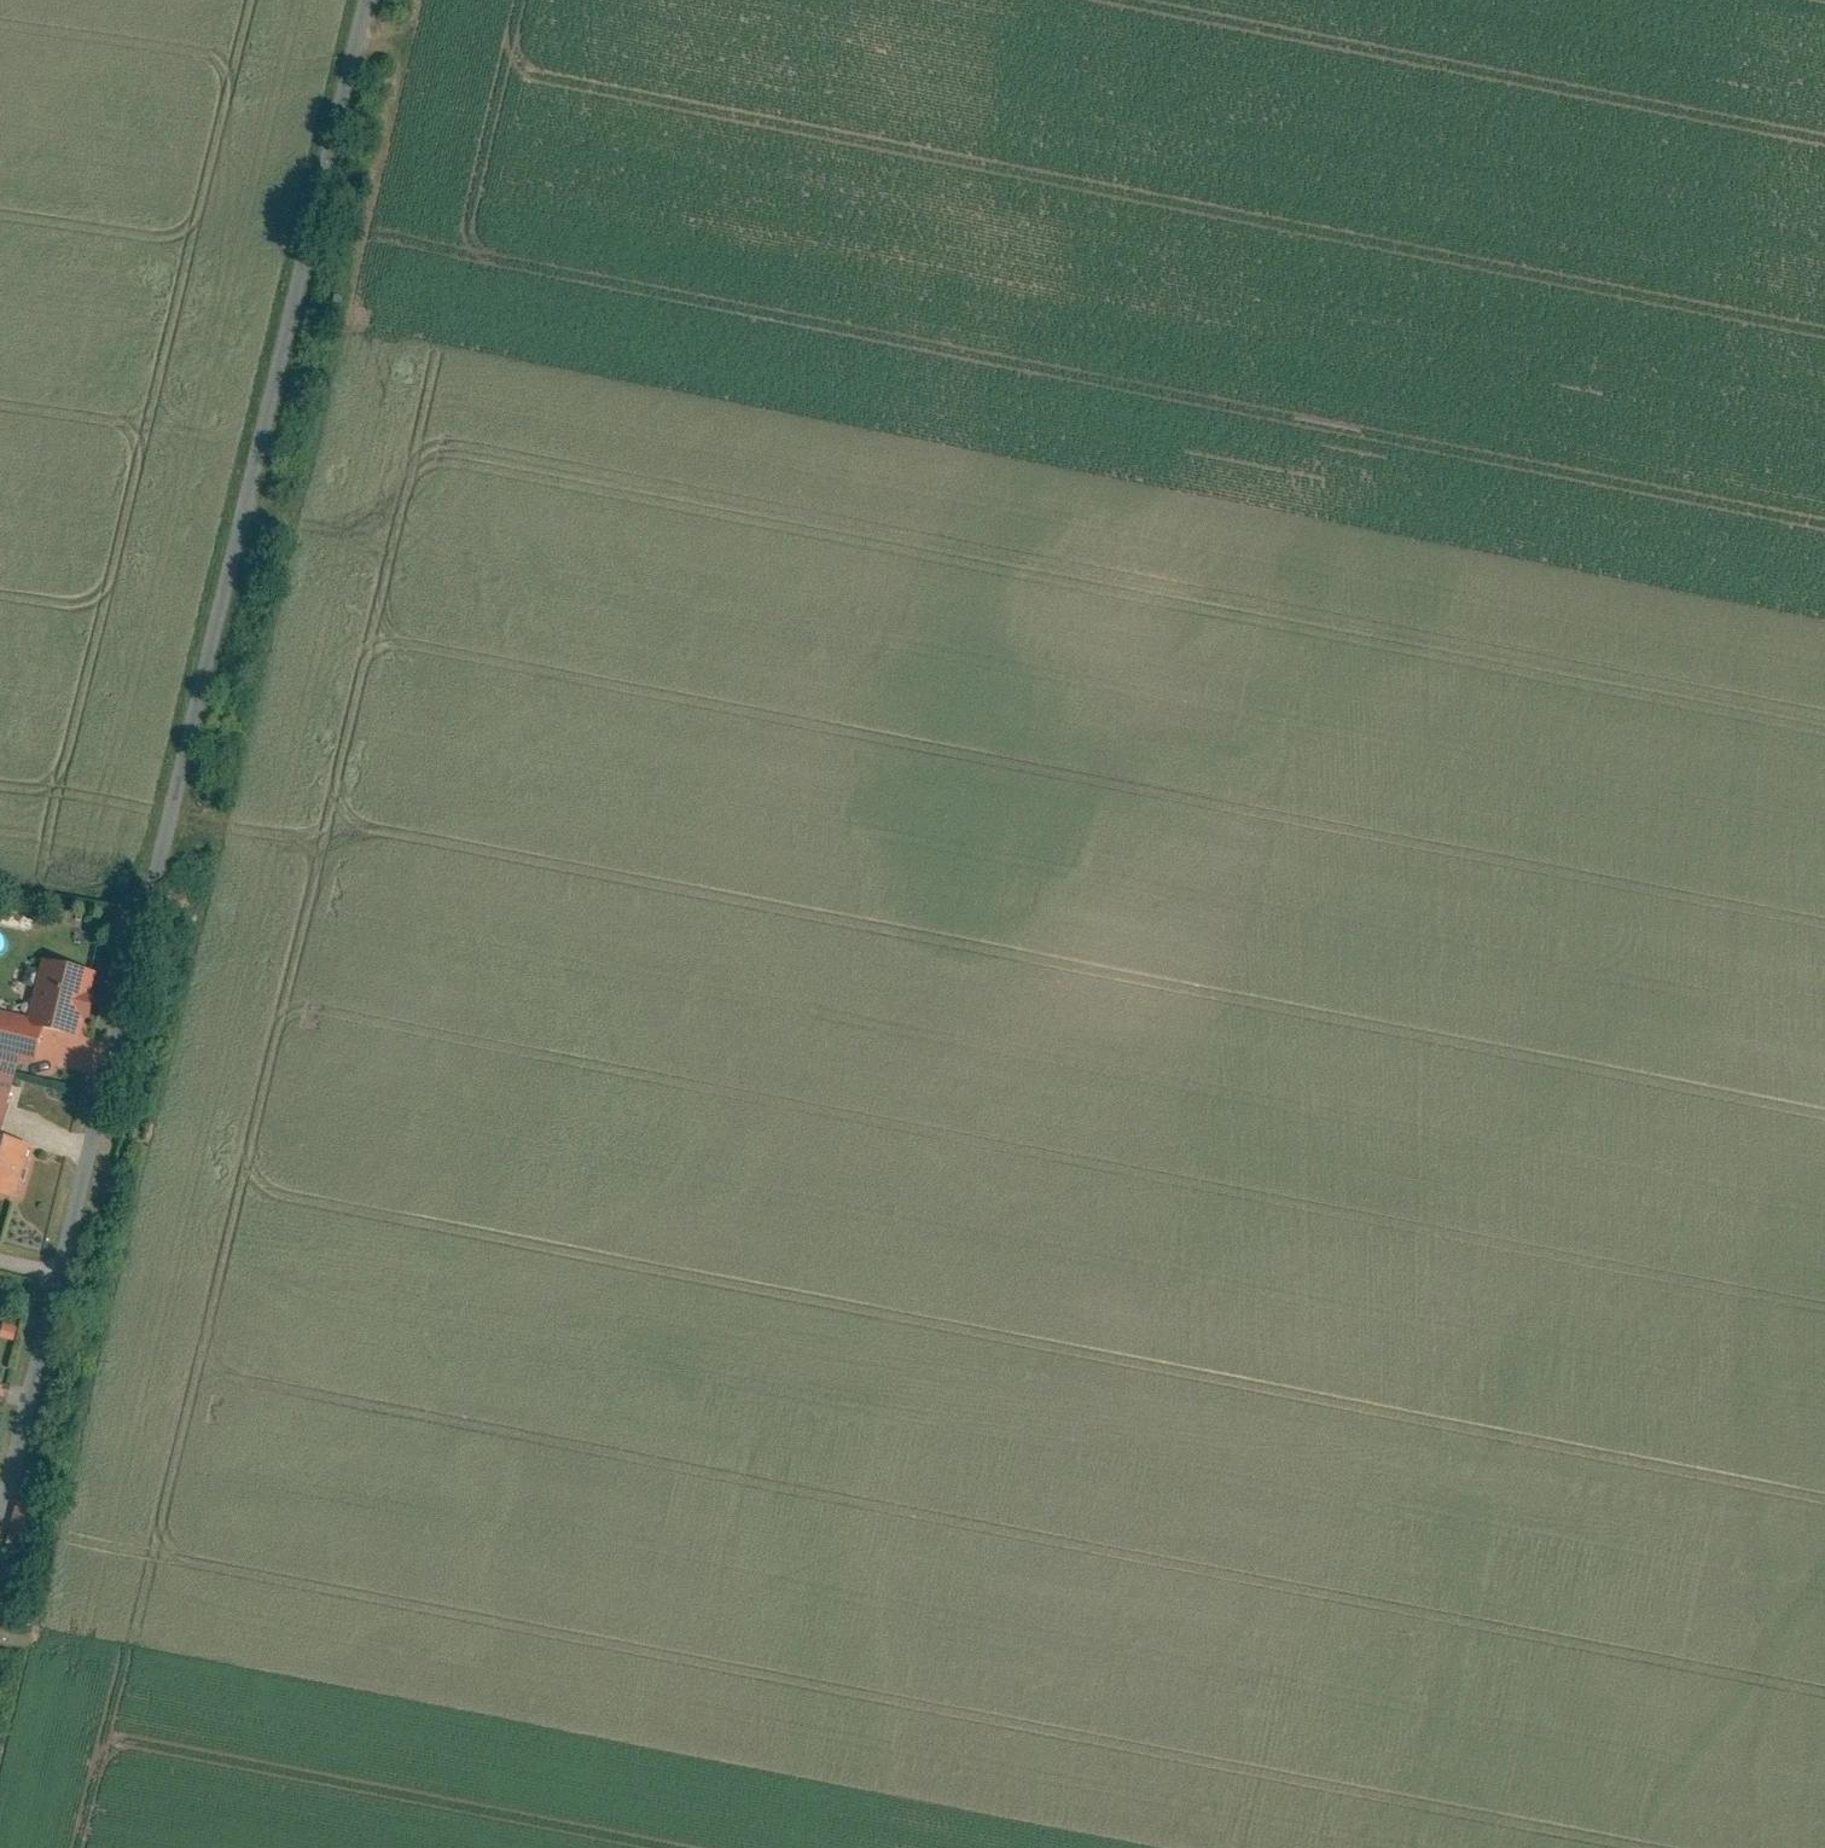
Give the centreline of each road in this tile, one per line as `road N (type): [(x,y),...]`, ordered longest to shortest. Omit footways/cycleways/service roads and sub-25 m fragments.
road 1 (residential): [(368,0),(67,1276)]
road 2 (residential): [(67,1276),(0,1545)]

